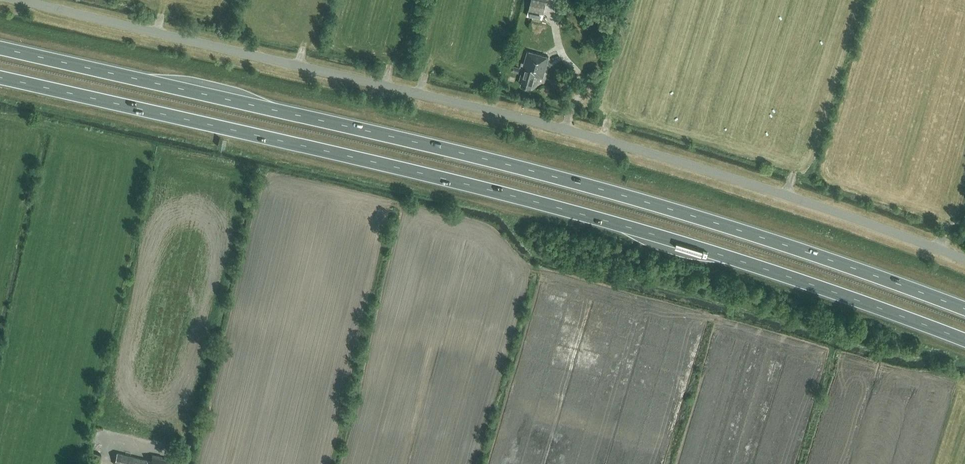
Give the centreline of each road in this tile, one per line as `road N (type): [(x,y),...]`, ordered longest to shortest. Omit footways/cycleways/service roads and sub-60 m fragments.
road 1 (trunk): [(0,77),(538,202),(964,340)]
road 2 (trunk): [(964,309),(580,183),(0,48)]
road 3 (unclassified): [(964,259),(567,129),(19,0)]

